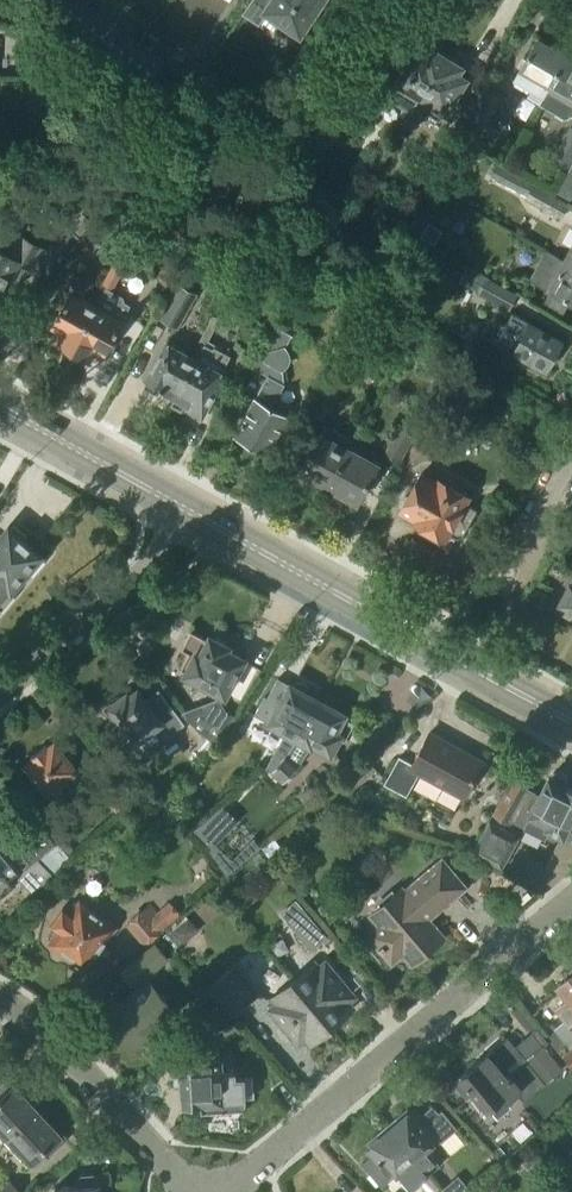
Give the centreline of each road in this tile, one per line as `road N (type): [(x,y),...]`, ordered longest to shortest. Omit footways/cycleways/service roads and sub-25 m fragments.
road 1 (residential): [(571,901),(230,1191)]
road 2 (secondary): [(571,721),(181,507)]
road 3 (residential): [(191,1191),(63,1044),(0,1000)]
road 4 (residential): [(0,688),(142,570),(181,507)]
road 5 (secondary): [(181,507),(0,408)]
road 6 (residential): [(571,457),(495,597)]

